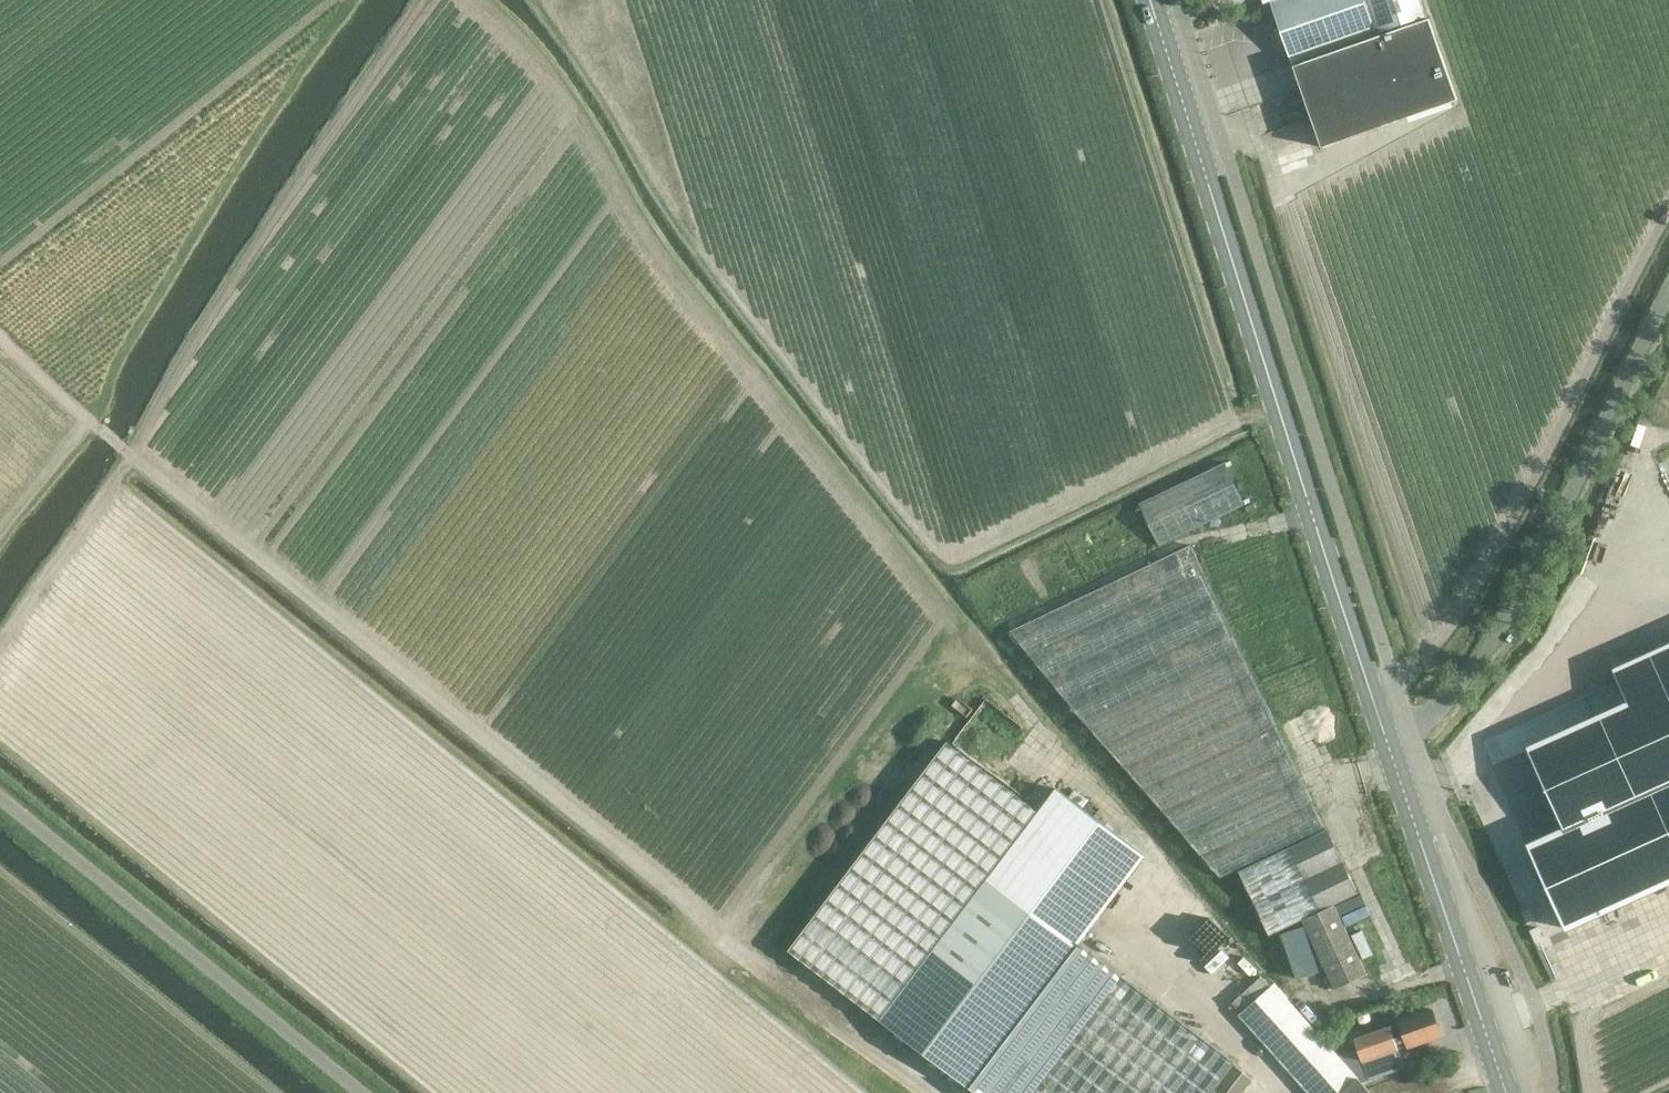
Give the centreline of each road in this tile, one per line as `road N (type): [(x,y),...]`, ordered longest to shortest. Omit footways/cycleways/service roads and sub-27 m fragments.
road 1 (track): [(926,1092),(711,936),(124,449),(0,327)]
road 2 (secondary): [(1506,1092),(1150,0)]

